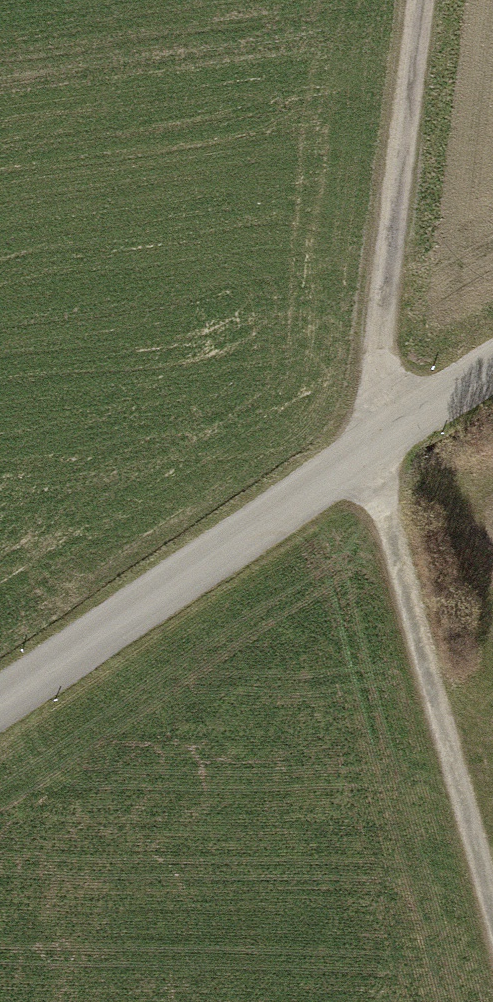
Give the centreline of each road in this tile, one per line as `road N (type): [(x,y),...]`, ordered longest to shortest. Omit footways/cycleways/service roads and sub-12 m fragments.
road 1 (track): [(492,902),(372,452)]
road 2 (residential): [(425,0),(372,452)]
road 3 (tertiary): [(0,711),(372,452)]
road 4 (tertiary): [(372,452),(492,381)]

